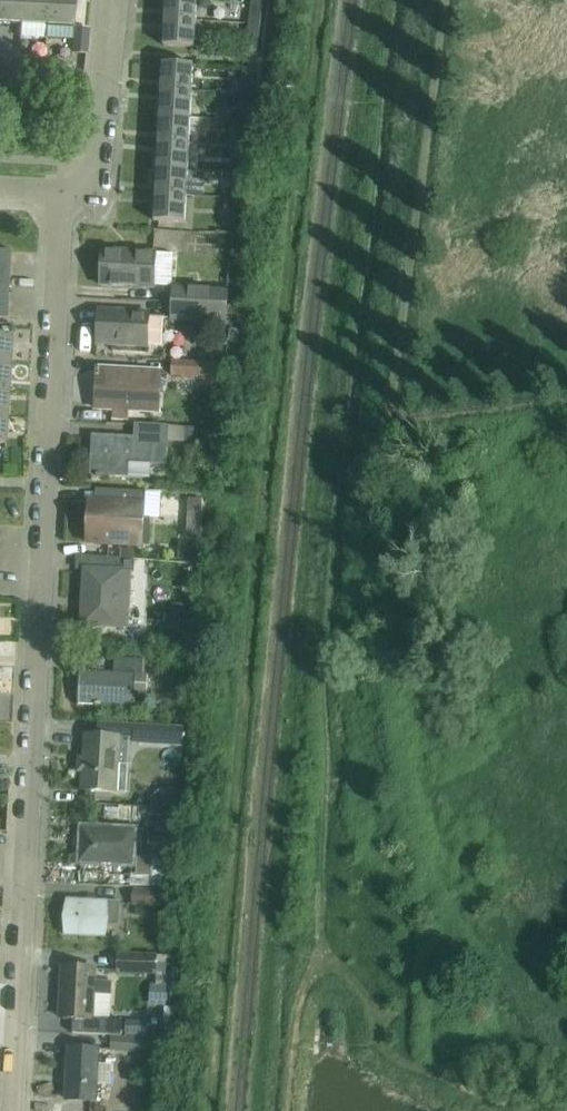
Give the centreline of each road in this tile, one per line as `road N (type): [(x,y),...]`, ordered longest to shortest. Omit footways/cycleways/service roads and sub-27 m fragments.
road 1 (residential): [(13,1110),(60,197)]
road 2 (residential): [(60,197),(94,167),(109,0)]

